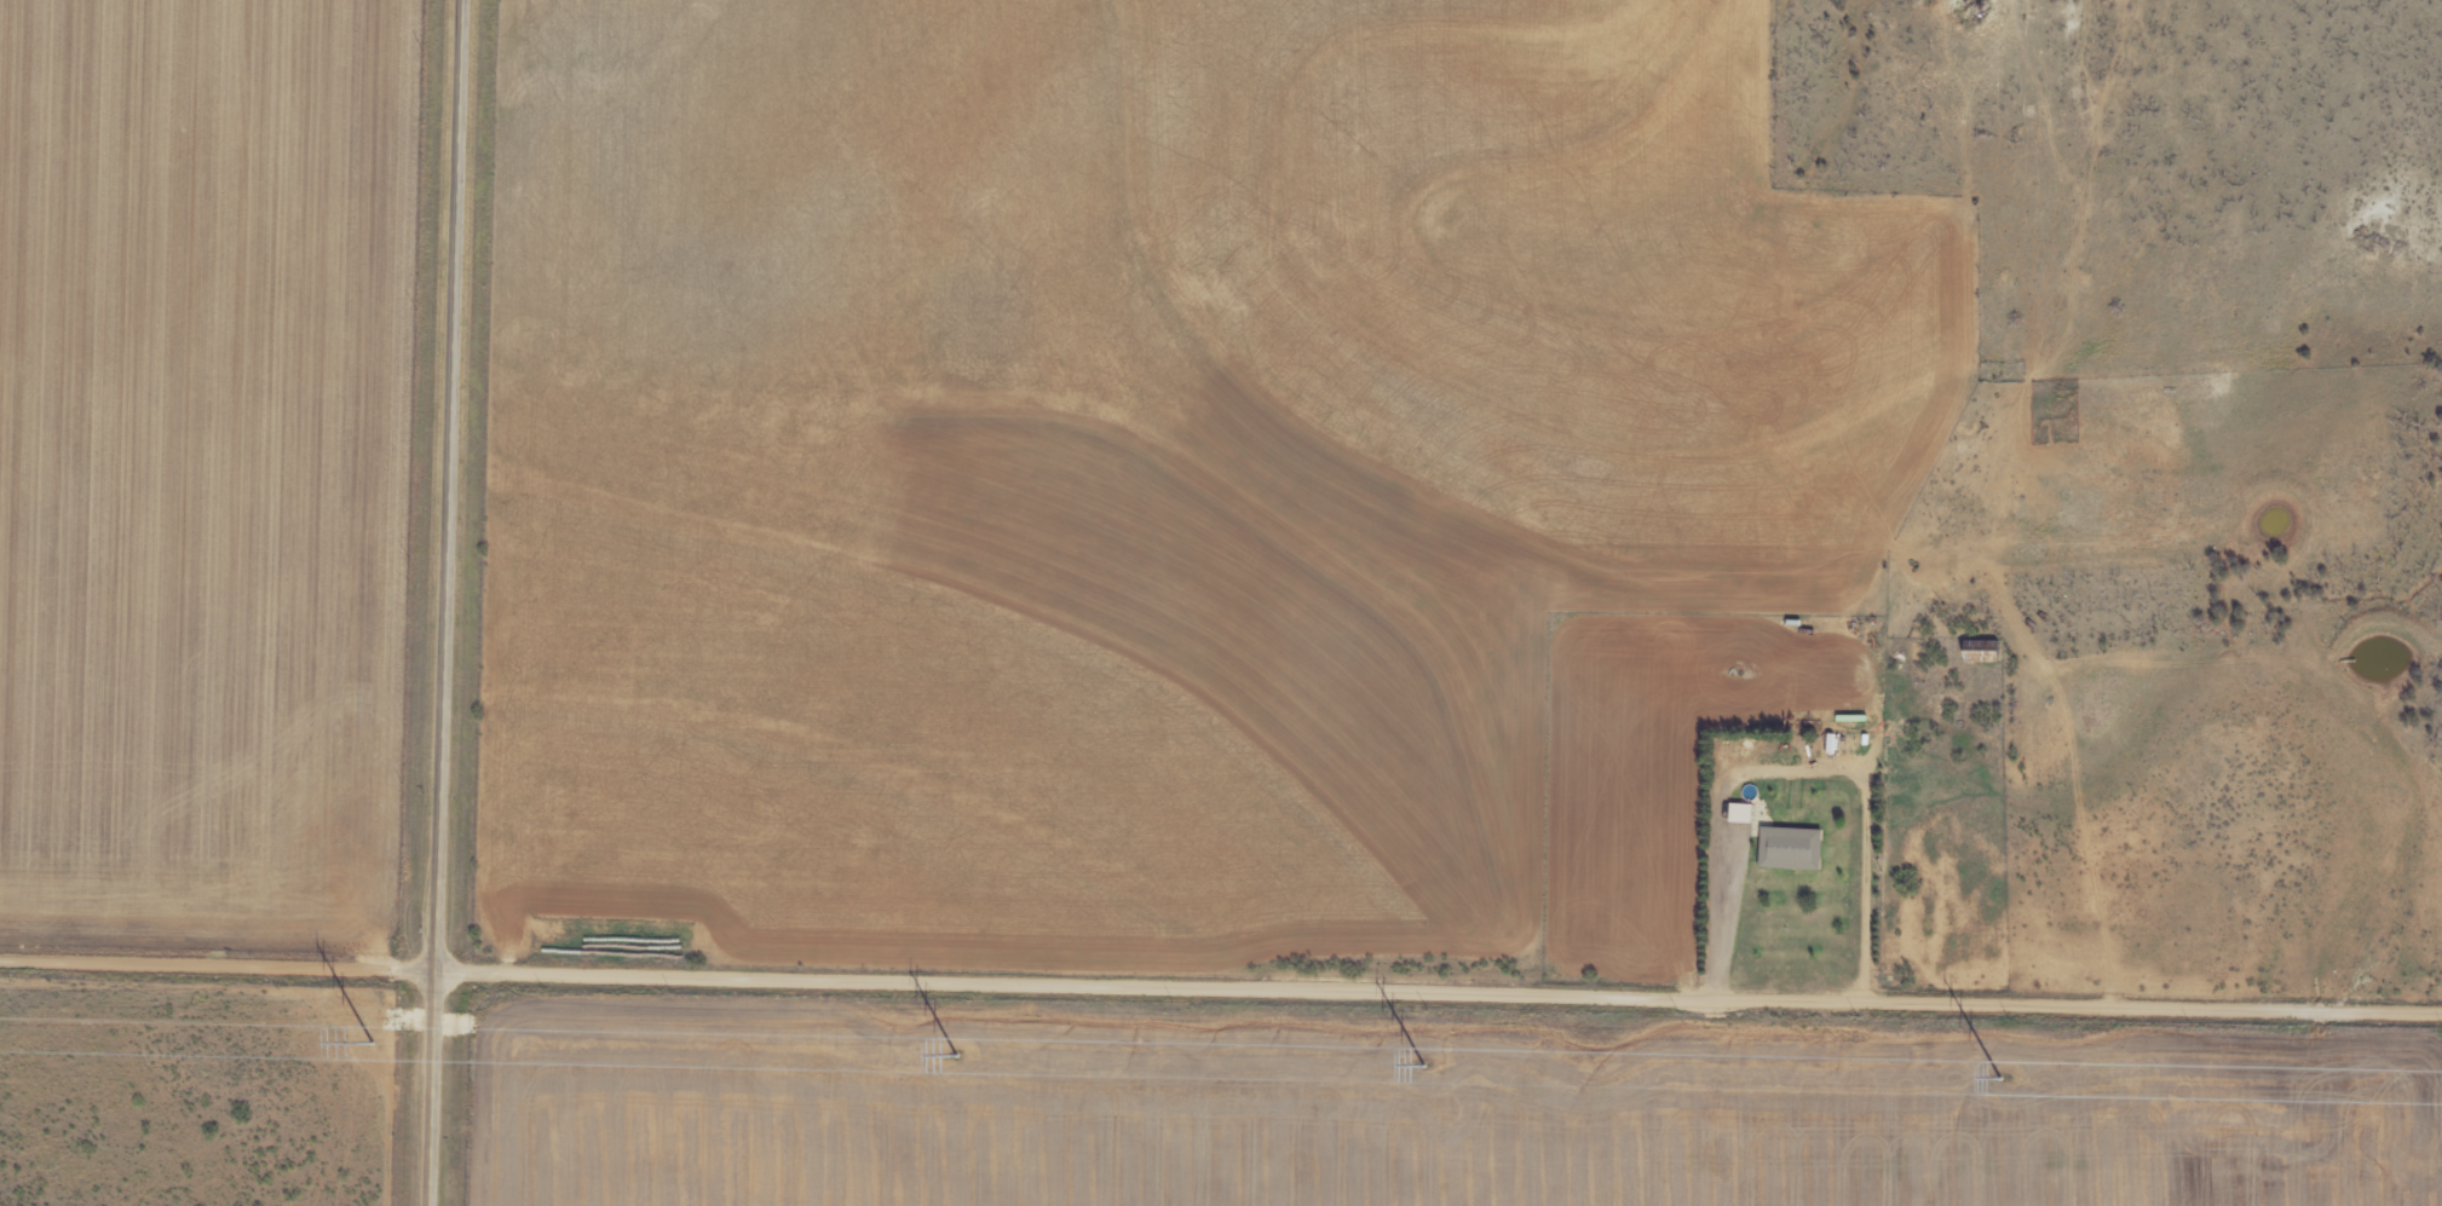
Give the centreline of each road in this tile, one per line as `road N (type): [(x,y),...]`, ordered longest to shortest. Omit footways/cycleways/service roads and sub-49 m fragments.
road 1 (residential): [(2441,1009),(436,969)]
road 2 (tertiary): [(431,1205),(461,0)]
road 3 (residential): [(1789,997),(1772,850),(1832,796),(1916,588),(1959,610)]
road 4 (residential): [(436,969),(0,958)]

